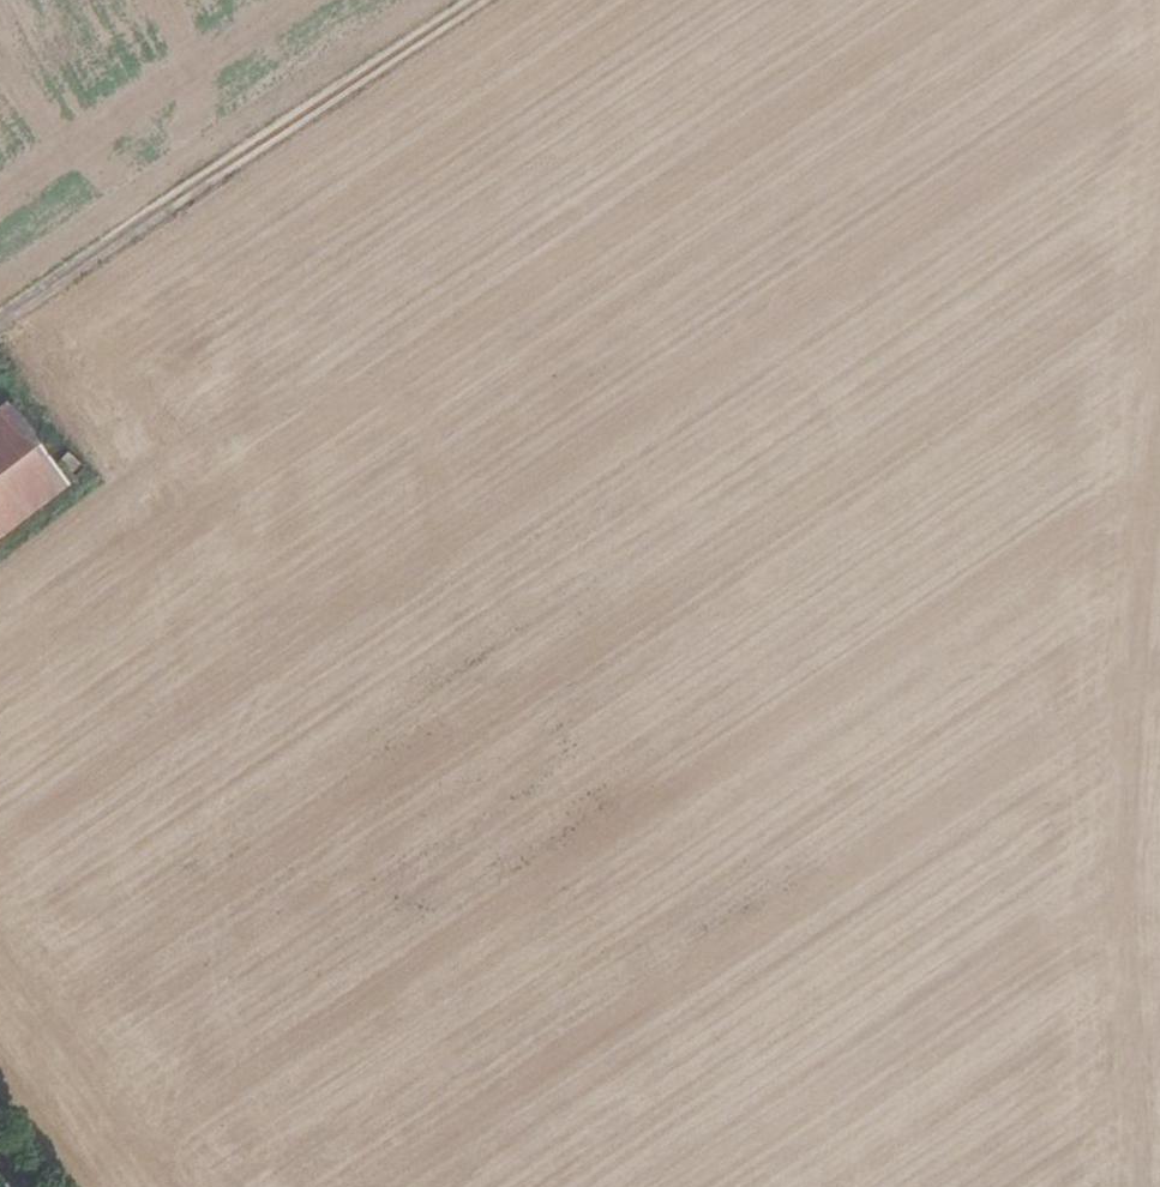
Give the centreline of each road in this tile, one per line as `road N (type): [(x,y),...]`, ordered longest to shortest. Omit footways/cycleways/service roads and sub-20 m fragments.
road 1 (track): [(0,322),(485,0)]

